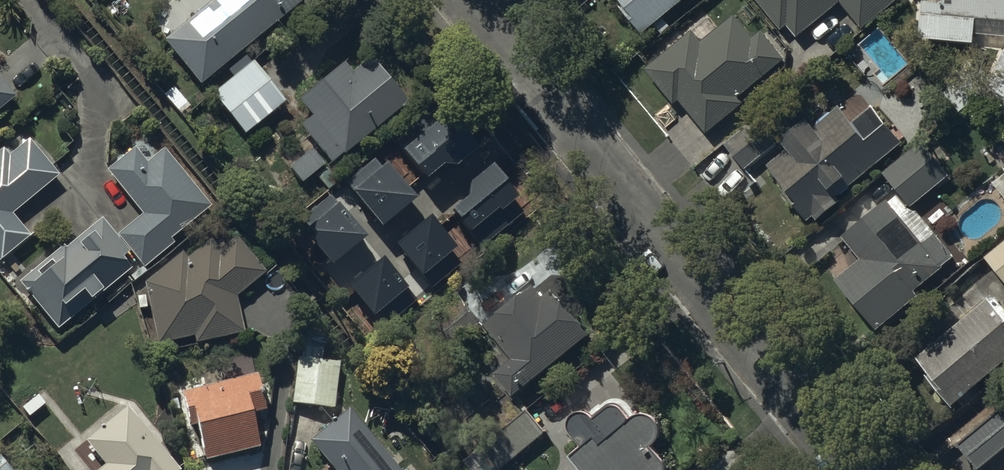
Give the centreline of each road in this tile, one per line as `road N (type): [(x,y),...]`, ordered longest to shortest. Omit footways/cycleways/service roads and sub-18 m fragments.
road 1 (residential): [(471,0),(860,469)]

